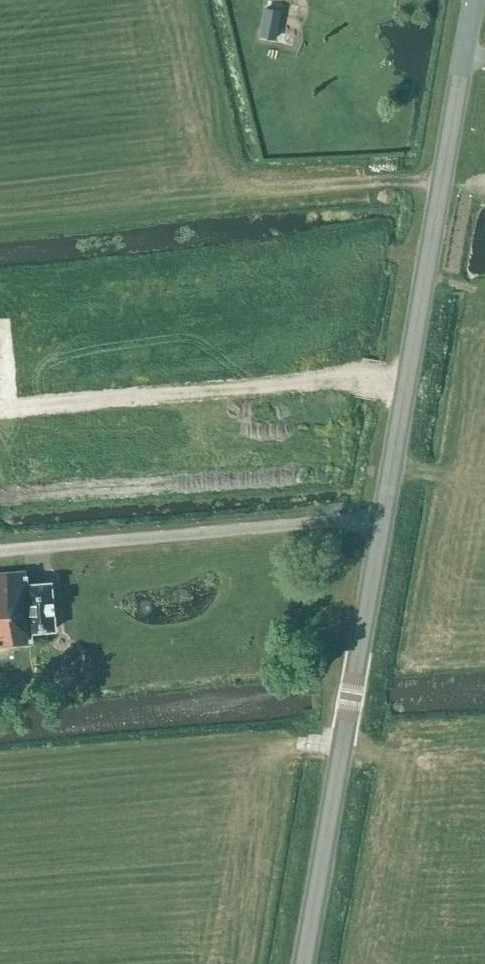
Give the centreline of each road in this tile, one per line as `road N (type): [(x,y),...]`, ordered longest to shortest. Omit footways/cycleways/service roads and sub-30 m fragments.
road 1 (tertiary): [(308,963),(479,0)]

